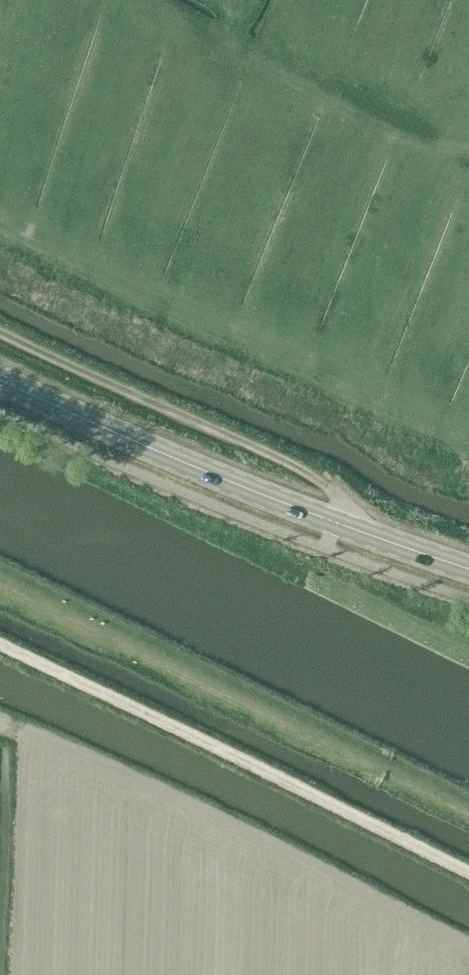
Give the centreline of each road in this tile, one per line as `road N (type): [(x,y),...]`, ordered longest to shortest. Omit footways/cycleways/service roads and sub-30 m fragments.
road 1 (track): [(0,645),(468,875)]
road 2 (primary): [(468,569),(0,380)]
road 3 (track): [(0,333),(280,461),(349,506),(351,527)]

